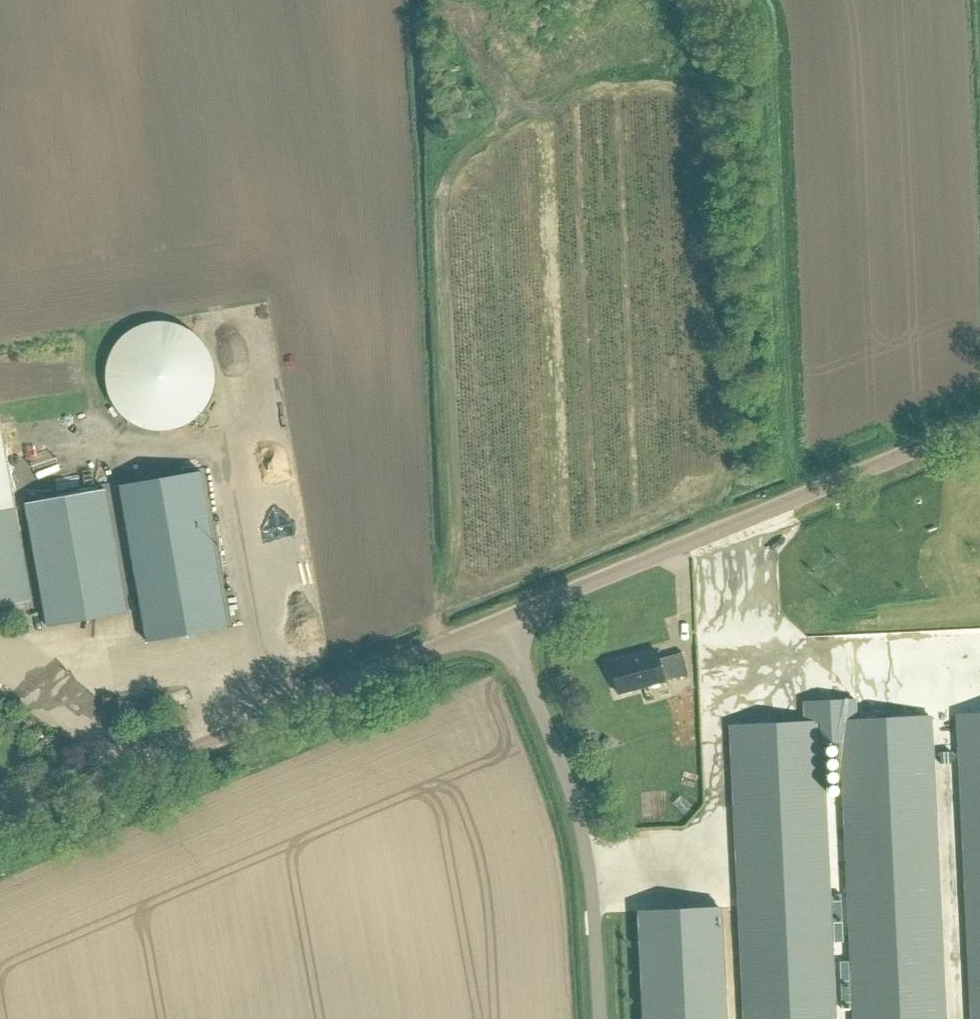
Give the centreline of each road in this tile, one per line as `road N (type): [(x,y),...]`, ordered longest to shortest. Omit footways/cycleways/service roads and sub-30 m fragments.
road 1 (unclassified): [(0,828),(503,622)]
road 2 (unclassified): [(503,622),(979,422)]
road 3 (unclassified): [(600,1018),(590,874),(576,810),(503,622)]

